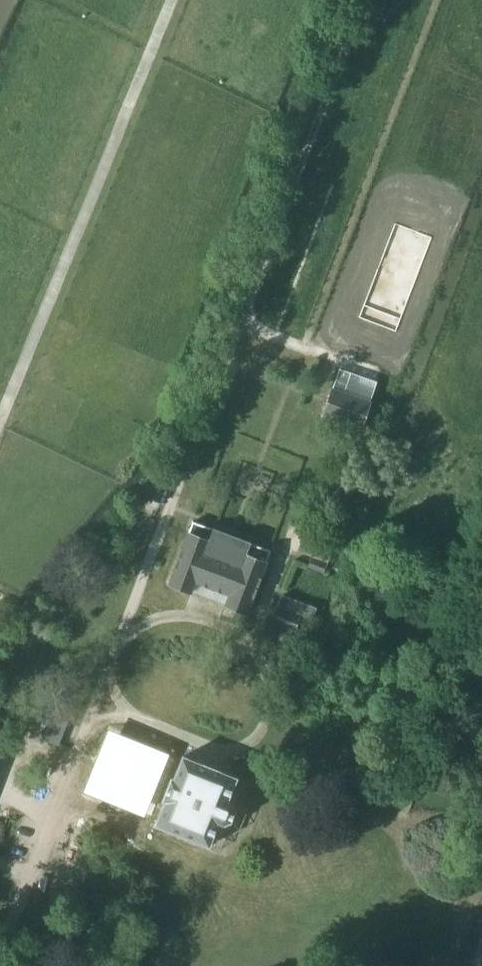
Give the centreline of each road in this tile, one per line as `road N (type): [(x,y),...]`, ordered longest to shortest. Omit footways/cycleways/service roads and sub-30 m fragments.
road 1 (track): [(366,0),(0,956)]
road 2 (track): [(0,412),(170,0)]

